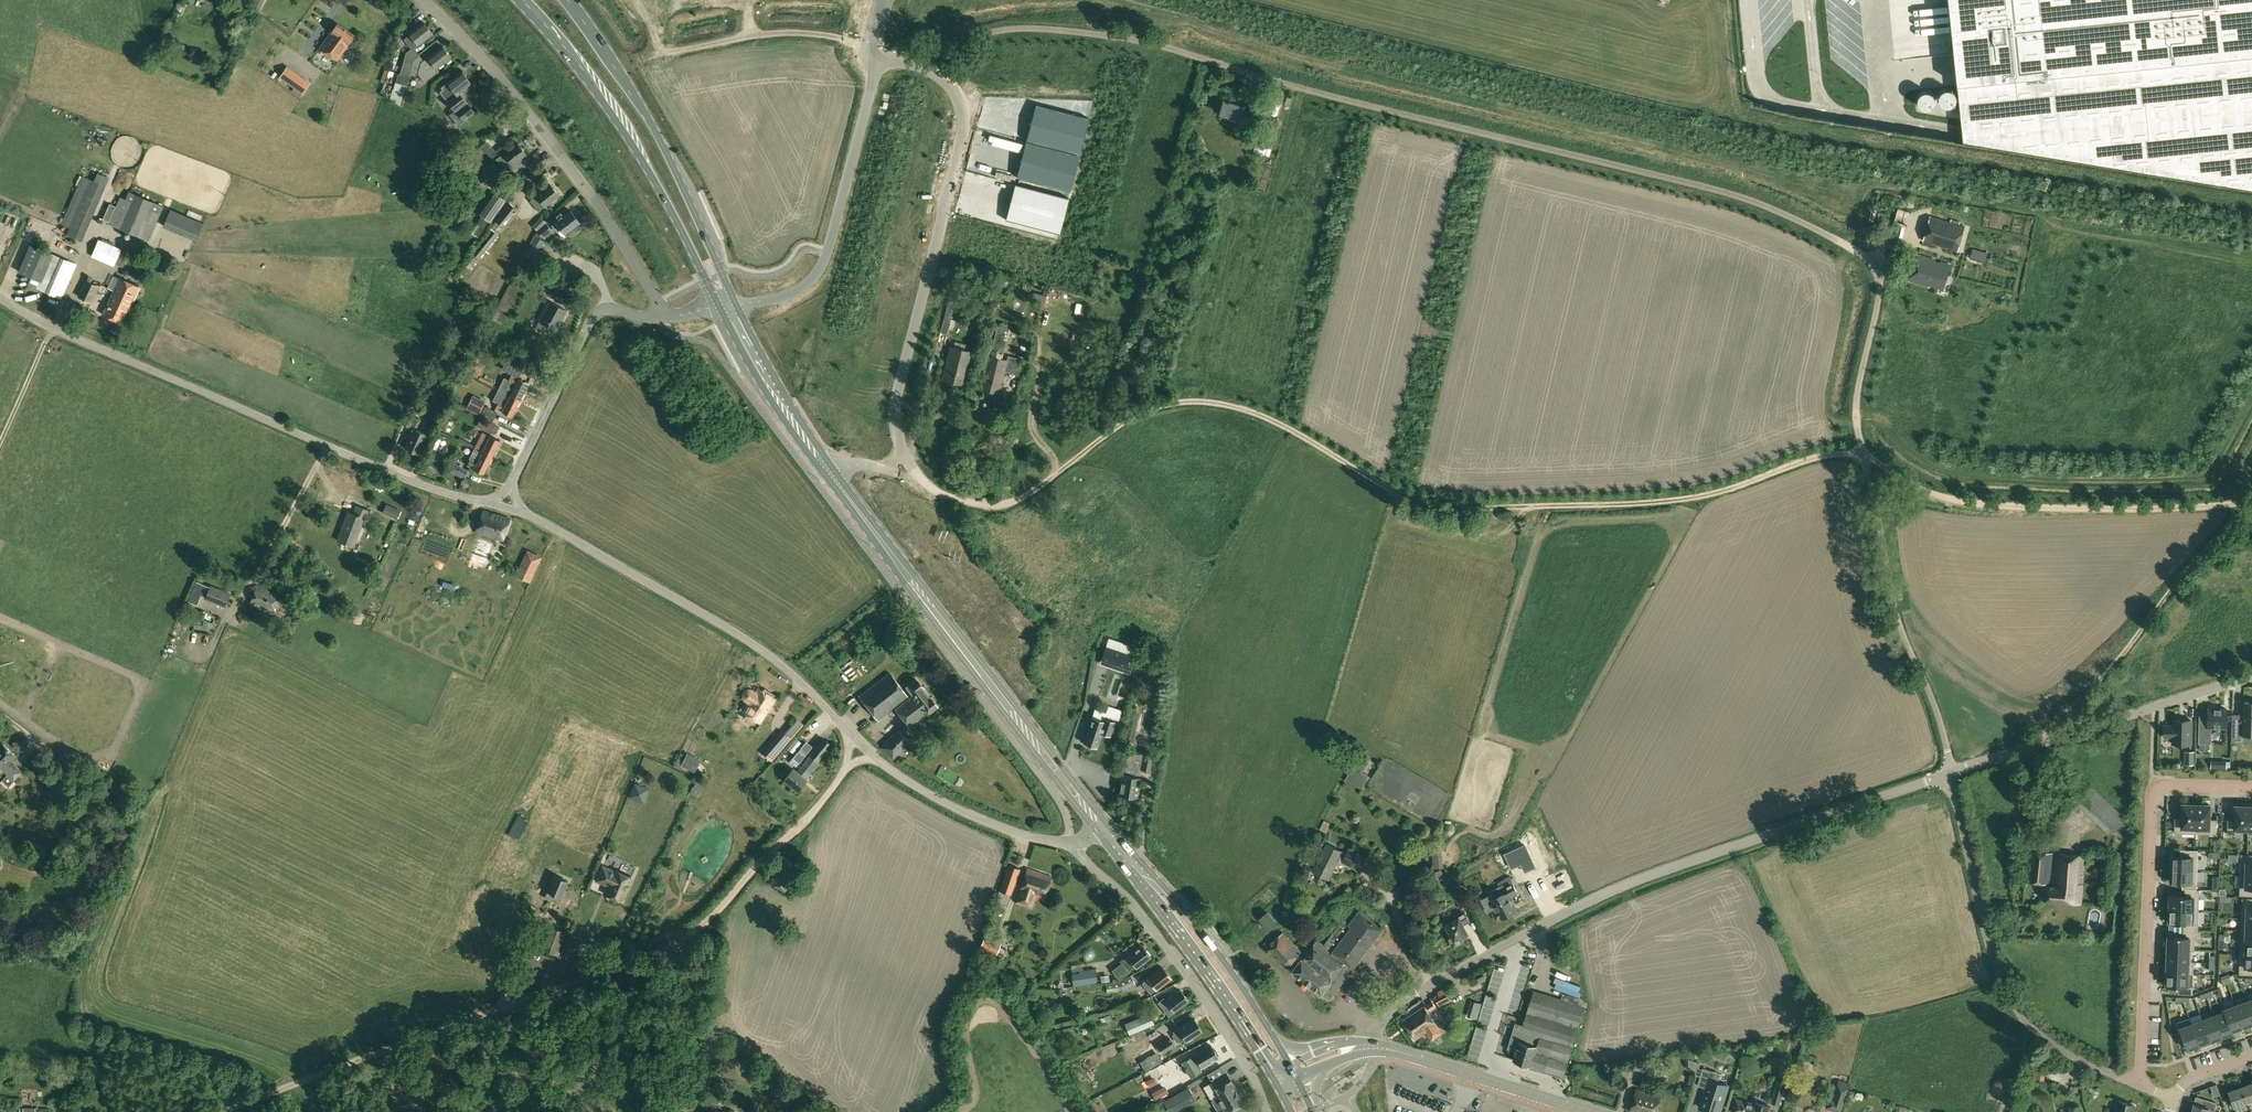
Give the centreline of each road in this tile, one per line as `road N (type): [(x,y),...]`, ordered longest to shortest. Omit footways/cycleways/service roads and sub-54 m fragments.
road 1 (unclassified): [(1951,772),(1934,703),(1895,611),(1858,429),(1857,398),(1880,288),(1862,253),(1743,198),(1128,39),(1016,28),(924,53),(881,53)]
road 2 (track): [(2251,502),(1969,503),(1909,486),(1864,453),(1807,459),(1688,498),(1447,507),(1407,497),(1258,414),(1190,400),(1132,416),(1052,478),(1004,503),(941,493),(908,462)]
road 3 (unclassified): [(1073,843),(1028,837),(913,785),(848,733),(789,669),(522,512)]
road 4 (unclassified): [(1373,1042),(1394,1007),(1416,993),(1607,893),(1951,772)]
road 5 (track): [(879,761),(847,771),(699,932),(384,1045)]
road 6 (unclassified): [(489,503),(408,480),(0,297)]
road 7 (unclassified): [(881,53),(941,76),(964,120),(896,402),(901,456)]
road 8 (primary): [(1102,828),(832,475)]
road 9 (residential): [(2251,788),(2152,784),(2141,1084)]
road 10 (unclassified): [(424,0),(508,86),(596,201),(662,317)]
road 11 (primary): [(521,0),(622,129),(720,307)]
road 12 (primary): [(736,305),(651,122),(567,0)]
road 13 (track): [(2249,502),(2167,594),(2118,663),(2038,741)]
road 14 (unclassified): [(881,53),(822,265),(791,294),(736,305)]
road 15 (unclassified): [(1951,772),(2251,677)]
road 16 (unclassified): [(1253,1075),(1135,906),(1073,843)]
road 17 (unclassified): [(2041,1033),(2018,1009),(1998,967),(1951,772)]
road 18 (primary): [(1290,1060),(1193,919),(1139,871)]
road 19 (primary): [(1139,871),(1270,1071)]
road 20 (unclassified): [(872,47),(780,33),(644,58)]
road 21 (unclassified): [(512,485),(597,312)]
road 22 (unclassified): [(384,1045),(209,1111)]
road 23 (primary): [(1589,1111),(1417,1056)]
road 24 (primary): [(720,307),(764,391),(808,443)]
road 25 (primary): [(808,443),(736,305)]

